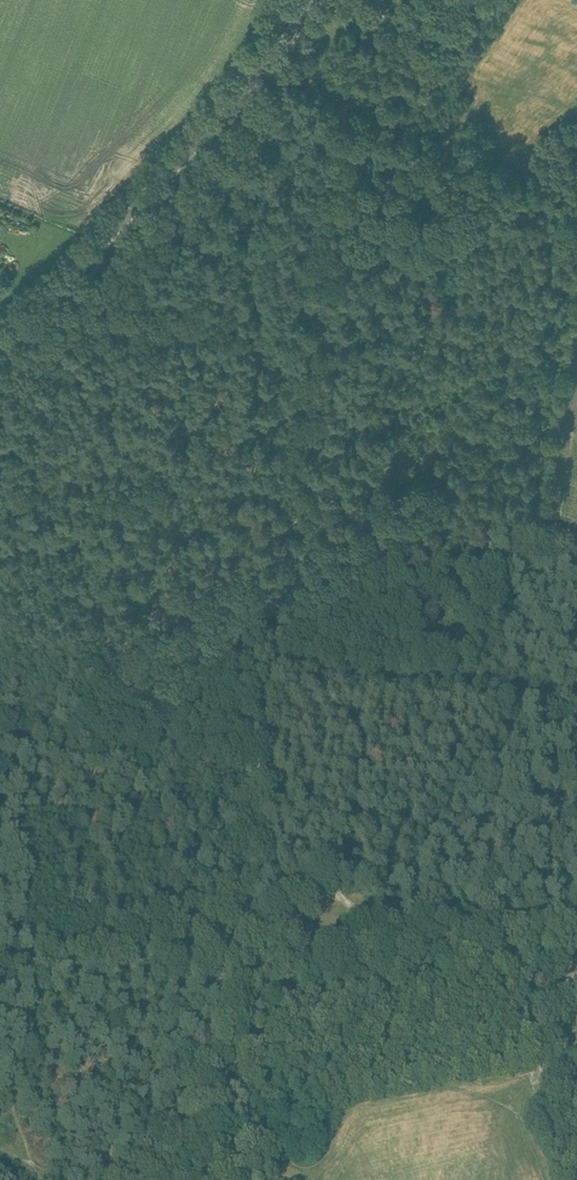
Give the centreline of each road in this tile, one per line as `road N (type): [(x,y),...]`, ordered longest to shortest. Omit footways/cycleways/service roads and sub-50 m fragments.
road 1 (tertiary): [(576,905),(414,941),(233,962),(0,964)]
road 2 (track): [(494,539),(0,468)]
road 3 (unclassified): [(0,351),(264,74),(312,0)]
road 4 (track): [(354,2),(316,59),(317,80),(412,128),(442,129),(474,109)]

